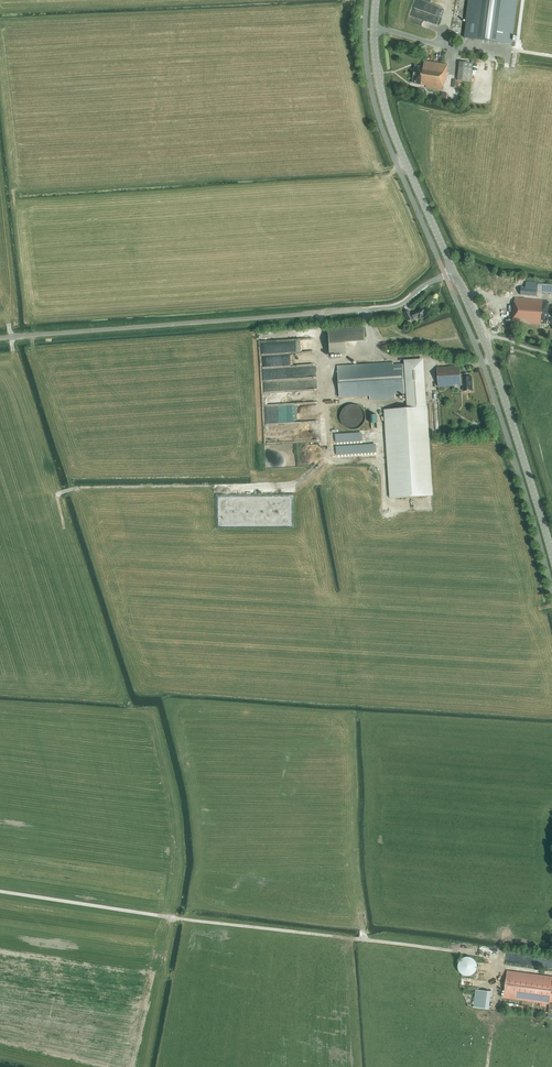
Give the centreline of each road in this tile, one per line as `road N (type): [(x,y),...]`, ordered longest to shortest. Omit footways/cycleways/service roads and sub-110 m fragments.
road 1 (track): [(499,966),(456,951),(0,891)]
road 2 (unclassified): [(0,338),(389,308),(453,272)]
road 3 (track): [(58,493),(286,485),(325,462),(384,460)]
road 4 (secondary): [(551,554),(491,359),(453,272)]
road 5 (secondary): [(453,272),(384,105),(376,0)]
road 6 (track): [(386,495),(380,402),(322,403),(325,462)]

